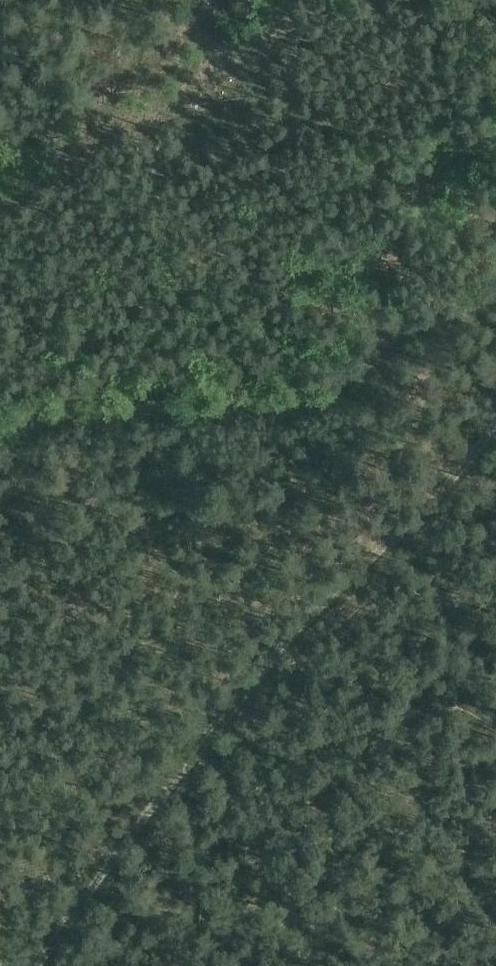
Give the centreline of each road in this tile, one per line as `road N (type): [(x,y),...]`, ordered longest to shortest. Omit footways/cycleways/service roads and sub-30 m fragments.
road 1 (track): [(36,965),(286,639),(411,524),(495,426)]

